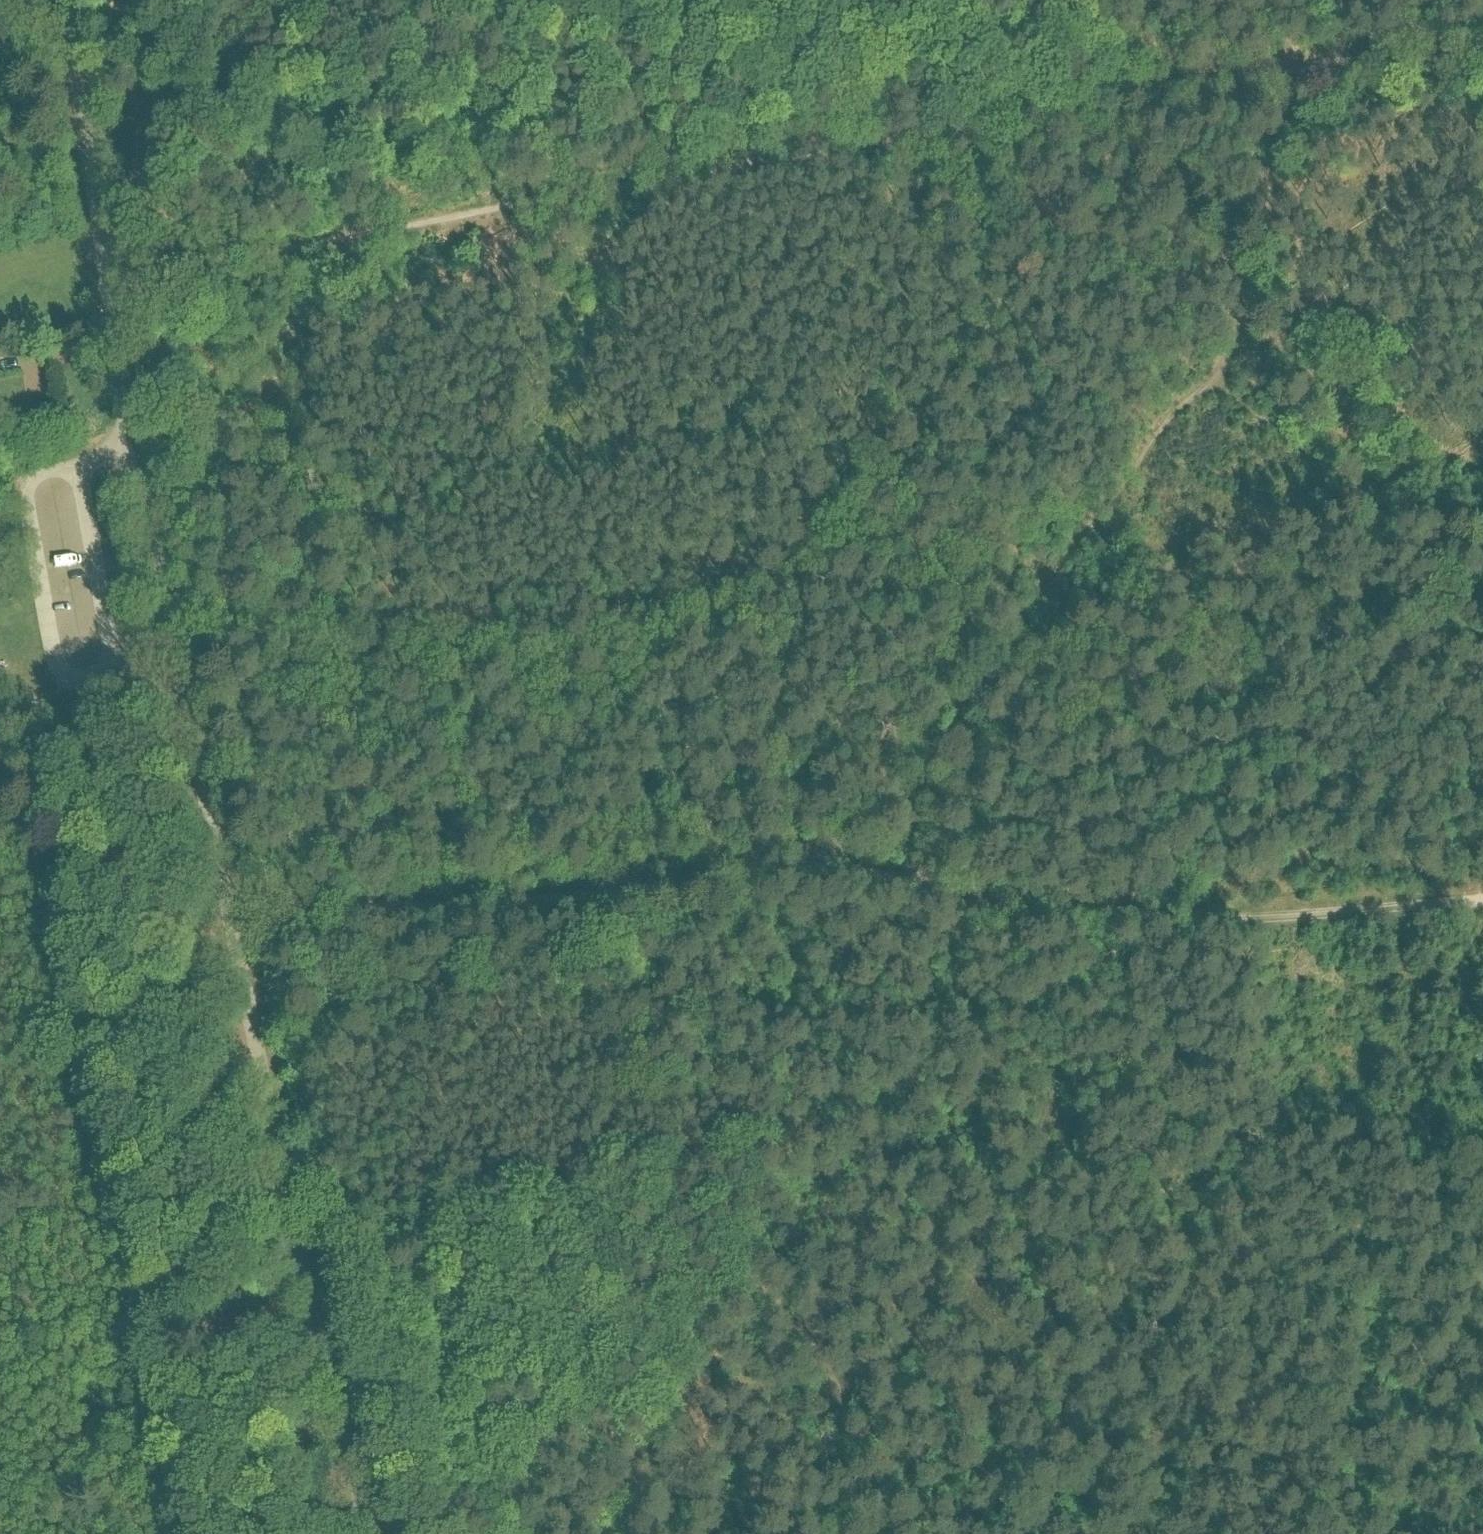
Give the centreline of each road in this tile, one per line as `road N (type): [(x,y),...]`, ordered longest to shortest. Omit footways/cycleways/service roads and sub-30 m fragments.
road 1 (unclassified): [(61,0),(123,393),(124,447),(144,493),(295,1240),(369,1533)]
road 2 (track): [(1402,48),(105,271)]
road 3 (track): [(992,905),(1025,962),(1254,1192),(1482,1456)]
road 4 (track): [(1482,899),(1276,916),(992,905)]
road 5 (track): [(908,883),(797,858),(568,898)]
road 6 (track): [(1206,390),(1247,315),(1290,115),(1314,65)]
road 7 (track): [(568,898),(227,906)]

